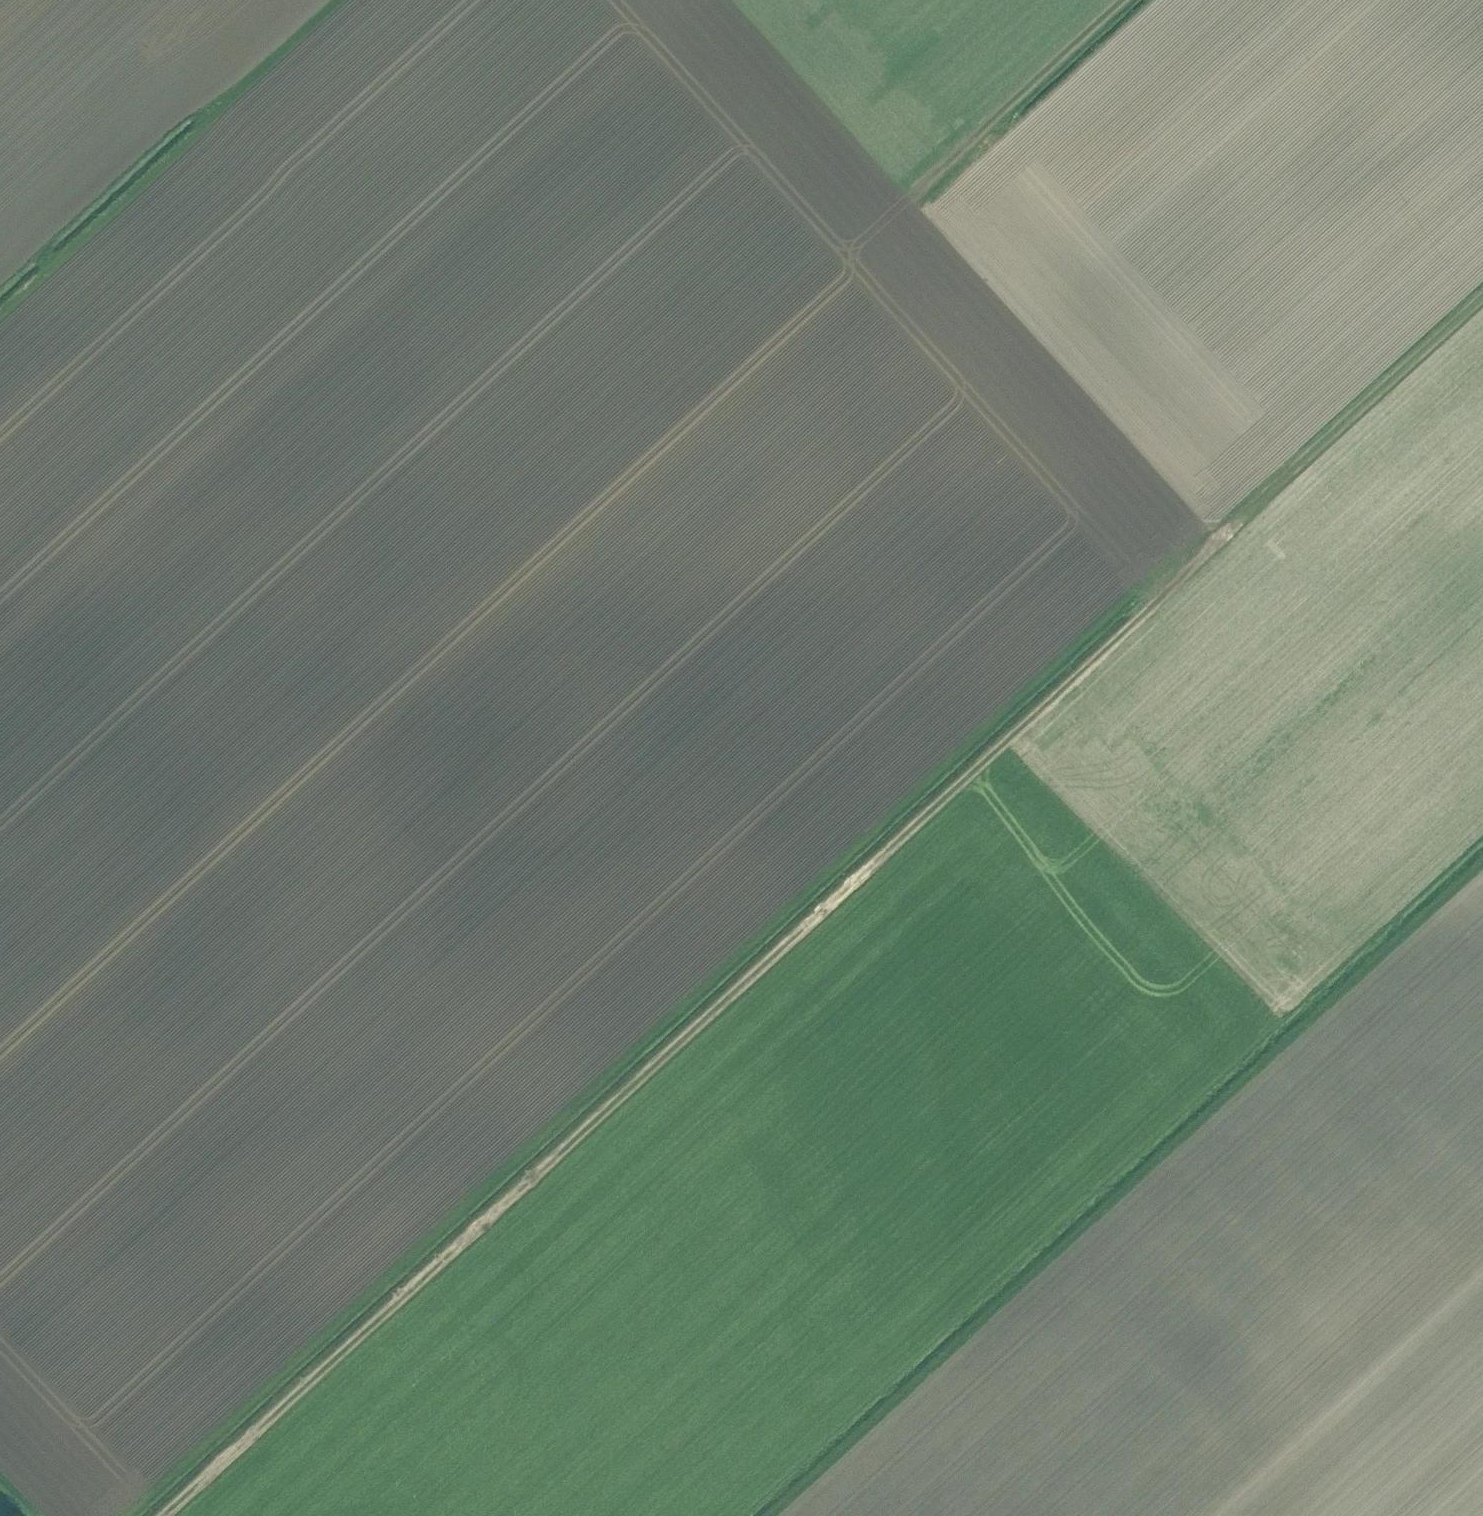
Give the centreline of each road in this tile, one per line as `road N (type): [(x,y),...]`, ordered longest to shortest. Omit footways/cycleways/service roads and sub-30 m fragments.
road 1 (track): [(1118,0),(931,172)]

